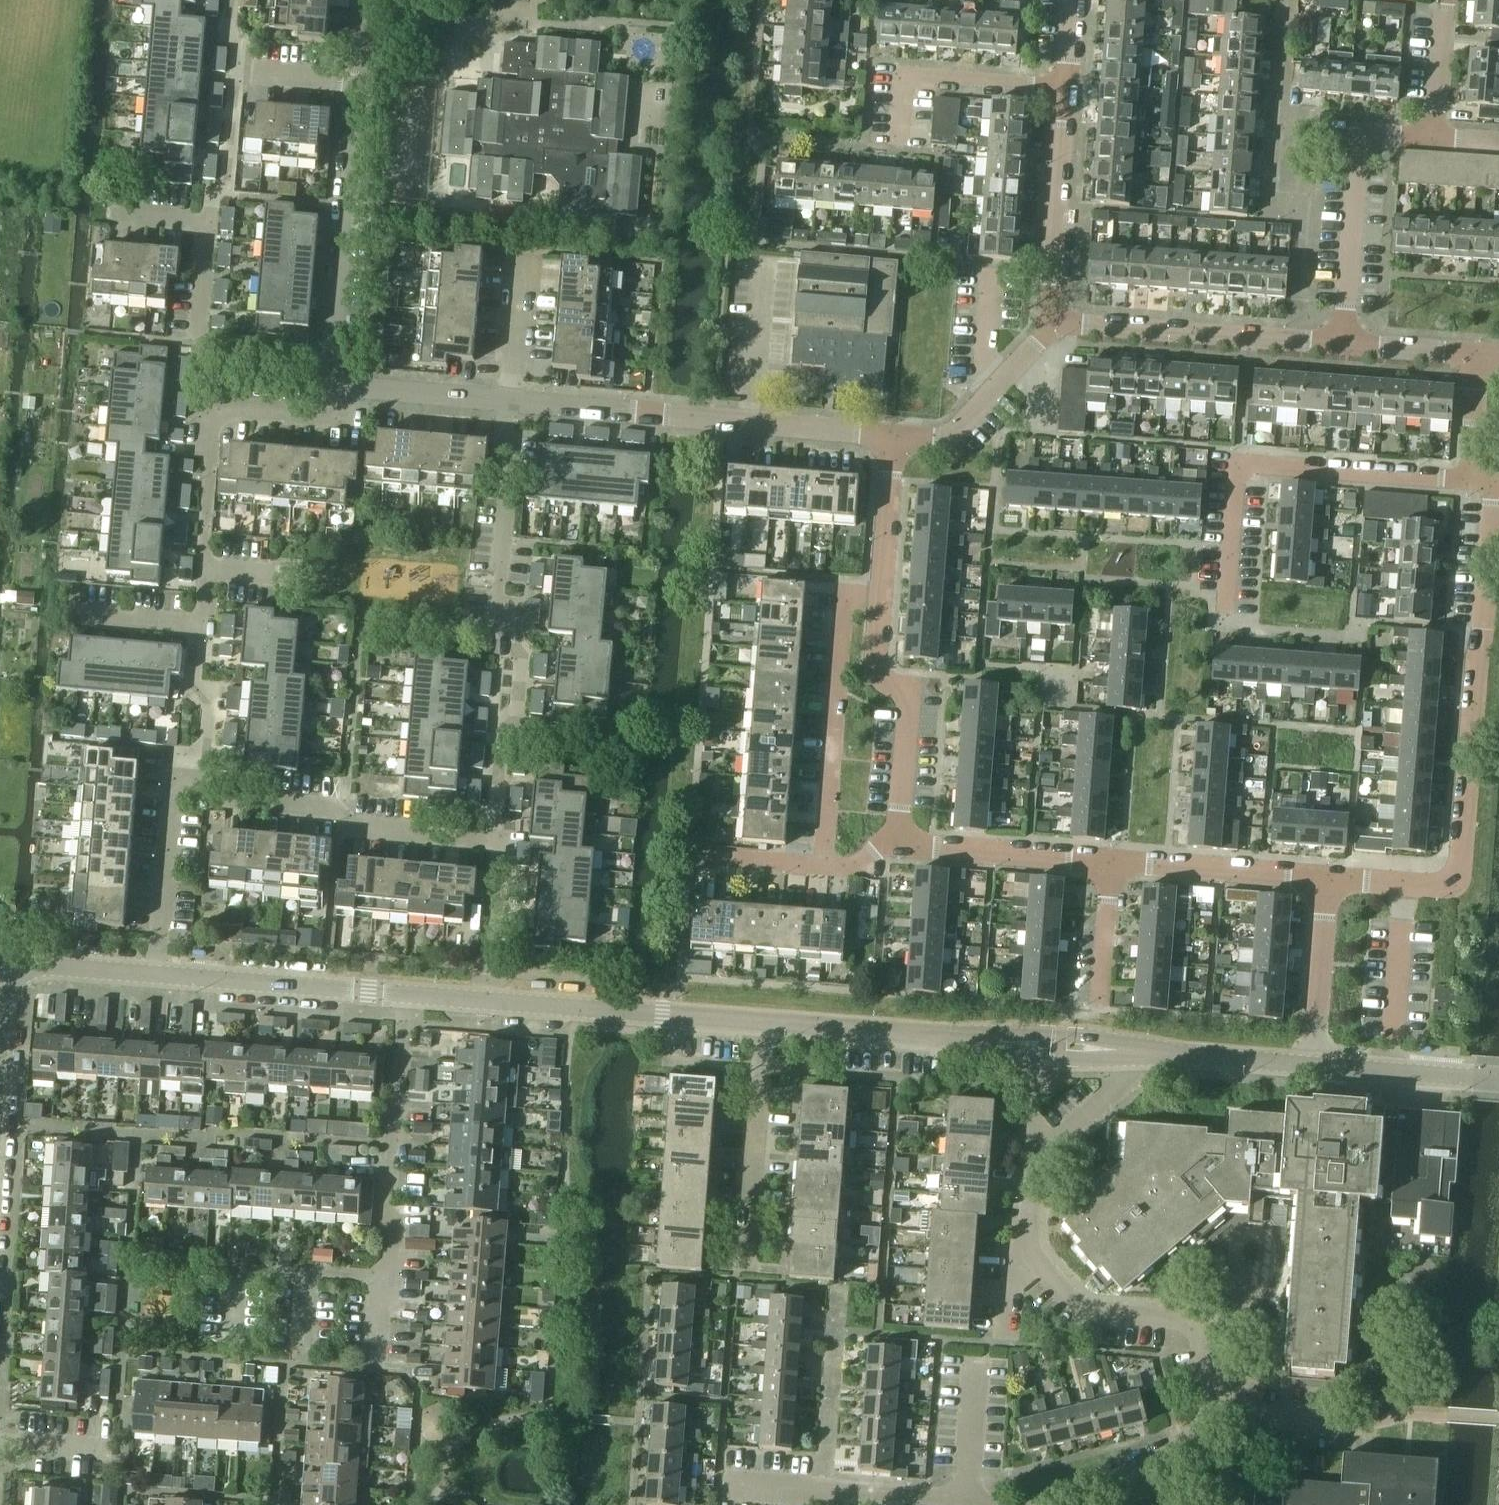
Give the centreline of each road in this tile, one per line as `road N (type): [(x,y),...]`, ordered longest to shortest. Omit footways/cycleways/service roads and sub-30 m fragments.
road 1 (residential): [(1326,881),(1446,886),(1461,861),(1491,507),(1478,474)]
road 2 (residential): [(493,841),(503,739),(517,715),(522,656),(500,620),(513,398)]
road 3 (residential): [(1229,616),(1241,455),(1478,474)]
road 4 (residential): [(894,433),(513,398)]
road 5 (secondary): [(762,1021),(1128,1051)]
road 6 (residential): [(216,411),(198,385),(234,74)]
road 7 (residential): [(493,841),(350,829),(332,811),(202,802),(188,786)]
road 8 (residential): [(361,384),(339,374),(332,356),(351,83)]
road 9 (residential): [(821,867),(846,593),(883,591)]
road 10 (residential): [(385,1285),(393,1263),(388,1204),(405,991)]
road 11 (residential): [(1342,344),(1072,325),(1052,330)]
road 12 (residential): [(1342,344),(1359,134),(1437,138)]
road 13 (secondary): [(480,997),(762,1021)]
road 14 (residential): [(996,1504),(970,1493),(717,1480)]
road 15 (residential): [(901,849),(909,701),(877,676),(883,591)]
road 16 (residential): [(1238,1398),(1203,1371),(1190,1334),(1160,1319),(1065,1302),(1027,1259)]
road 17 (residential): [(743,1281),(762,1021)]
road 18 (secondary): [(0,1085),(5,1000),(16,975),(48,966),(159,974)]
road 19 (residential): [(1027,1259),(1032,1174),(1127,1084),(1128,1051)]
road 20 (secondary): [(159,974),(405,991)]
road 21 (residential): [(898,152),(905,71),(1068,86)]
road 22 (residential): [(1052,330),(1068,86)]
road 23 (residential): [(1048,1504),(1181,1443),(1238,1398)]
road 24 (residential): [(1326,881),(1111,863)]
road 25 (residential): [(202,626),(216,411)]
road 26 (residential): [(1111,863),(901,849)]
road 27 (residential): [(1238,1398),(1264,1414),(1341,1423),(1441,1417)]
road 28 (residential): [(1052,330),(962,422),(946,432),(894,433)]
road 29 (residential): [(159,974),(170,812),(188,786)]
road 30 (secondary): [(1128,1051),(1313,1066)]
road 31 (residential): [(1313,1066),(1326,881)]
road 32 (secondary): [(1313,1066),(1498,1078)]
road 33 (residential): [(188,786),(202,764),(202,626)]
road 34 (residential): [(216,411),(334,420),(361,384)]
road 35 (residential): [(883,591),(894,433)]
road 36 (residential): [(480,997),(493,841)]
road 37 (residential): [(513,398),(361,384)]
road 38 (residential): [(513,398),(526,246)]
road 39 (residential): [(1099,1013),(1111,863)]
road 40 (residential): [(1483,352),(1342,344)]
road 41 (residential): [(1437,138),(1447,0)]
road 42 (residential): [(231,1345),(238,1280),(307,1279)]
road 43 (residential): [(821,867),(690,858)]
road 44 (residential): [(72,616),(202,626)]
road 45 (residential): [(1478,474),(1483,352)]

